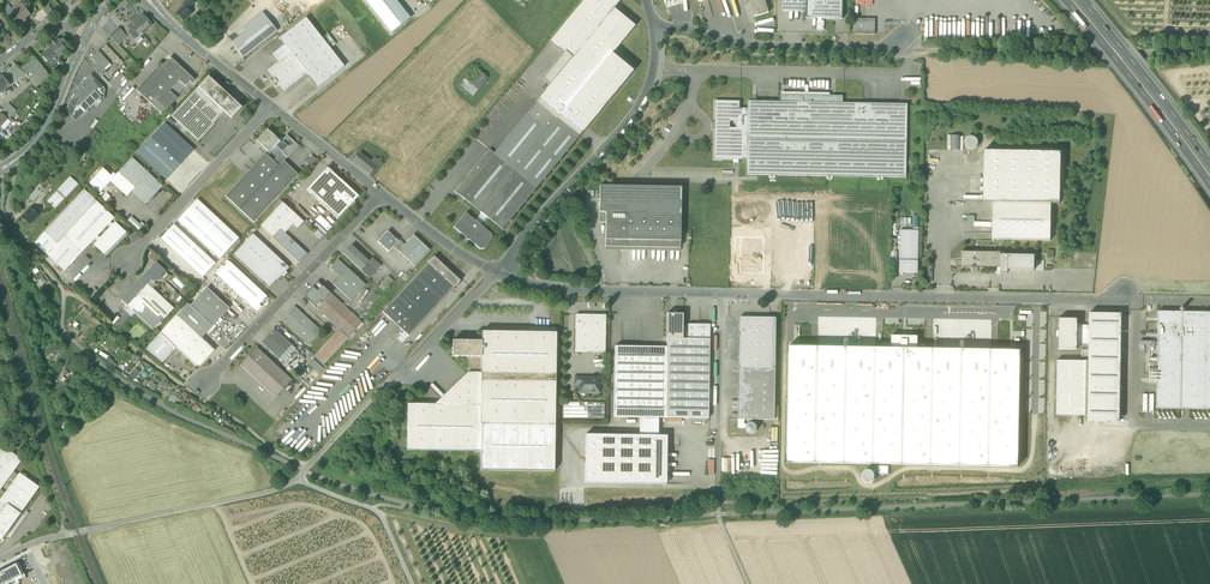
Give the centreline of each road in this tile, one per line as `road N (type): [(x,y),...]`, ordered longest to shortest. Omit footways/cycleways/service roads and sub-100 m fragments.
road 1 (unclassified): [(655,29),(754,46),(1209,51)]
road 2 (residential): [(721,293),(1098,301),(1124,294)]
road 3 (track): [(299,479),(64,536),(38,449)]
road 4 (track): [(309,466),(205,401),(63,290)]
road 5 (unclassified): [(655,29),(653,80),(637,114),(498,271)]
road 6 (residential): [(498,271),(304,472)]
road 7 (residential): [(209,379),(382,193)]
road 8 (motorway): [(1066,0),(1209,183)]
road 9 (residential): [(498,271),(560,290),(721,293)]
road 10 (track): [(717,505),(932,497)]
road 11 (residential): [(127,261),(271,106)]
road 12 (motorway): [(1209,164),(1081,0)]
road 13 (tertiary): [(0,170),(49,124),(86,36)]
road 14 (residential): [(149,0),(271,106)]
road 15 (unclassified): [(748,583),(717,505),(719,437)]
road 16 (track): [(85,531),(41,393)]
road 17 (residential): [(719,437),(721,293)]
road 18 (residential): [(271,106),(382,193)]
road 19 (residential): [(382,193),(456,252),(498,271)]

